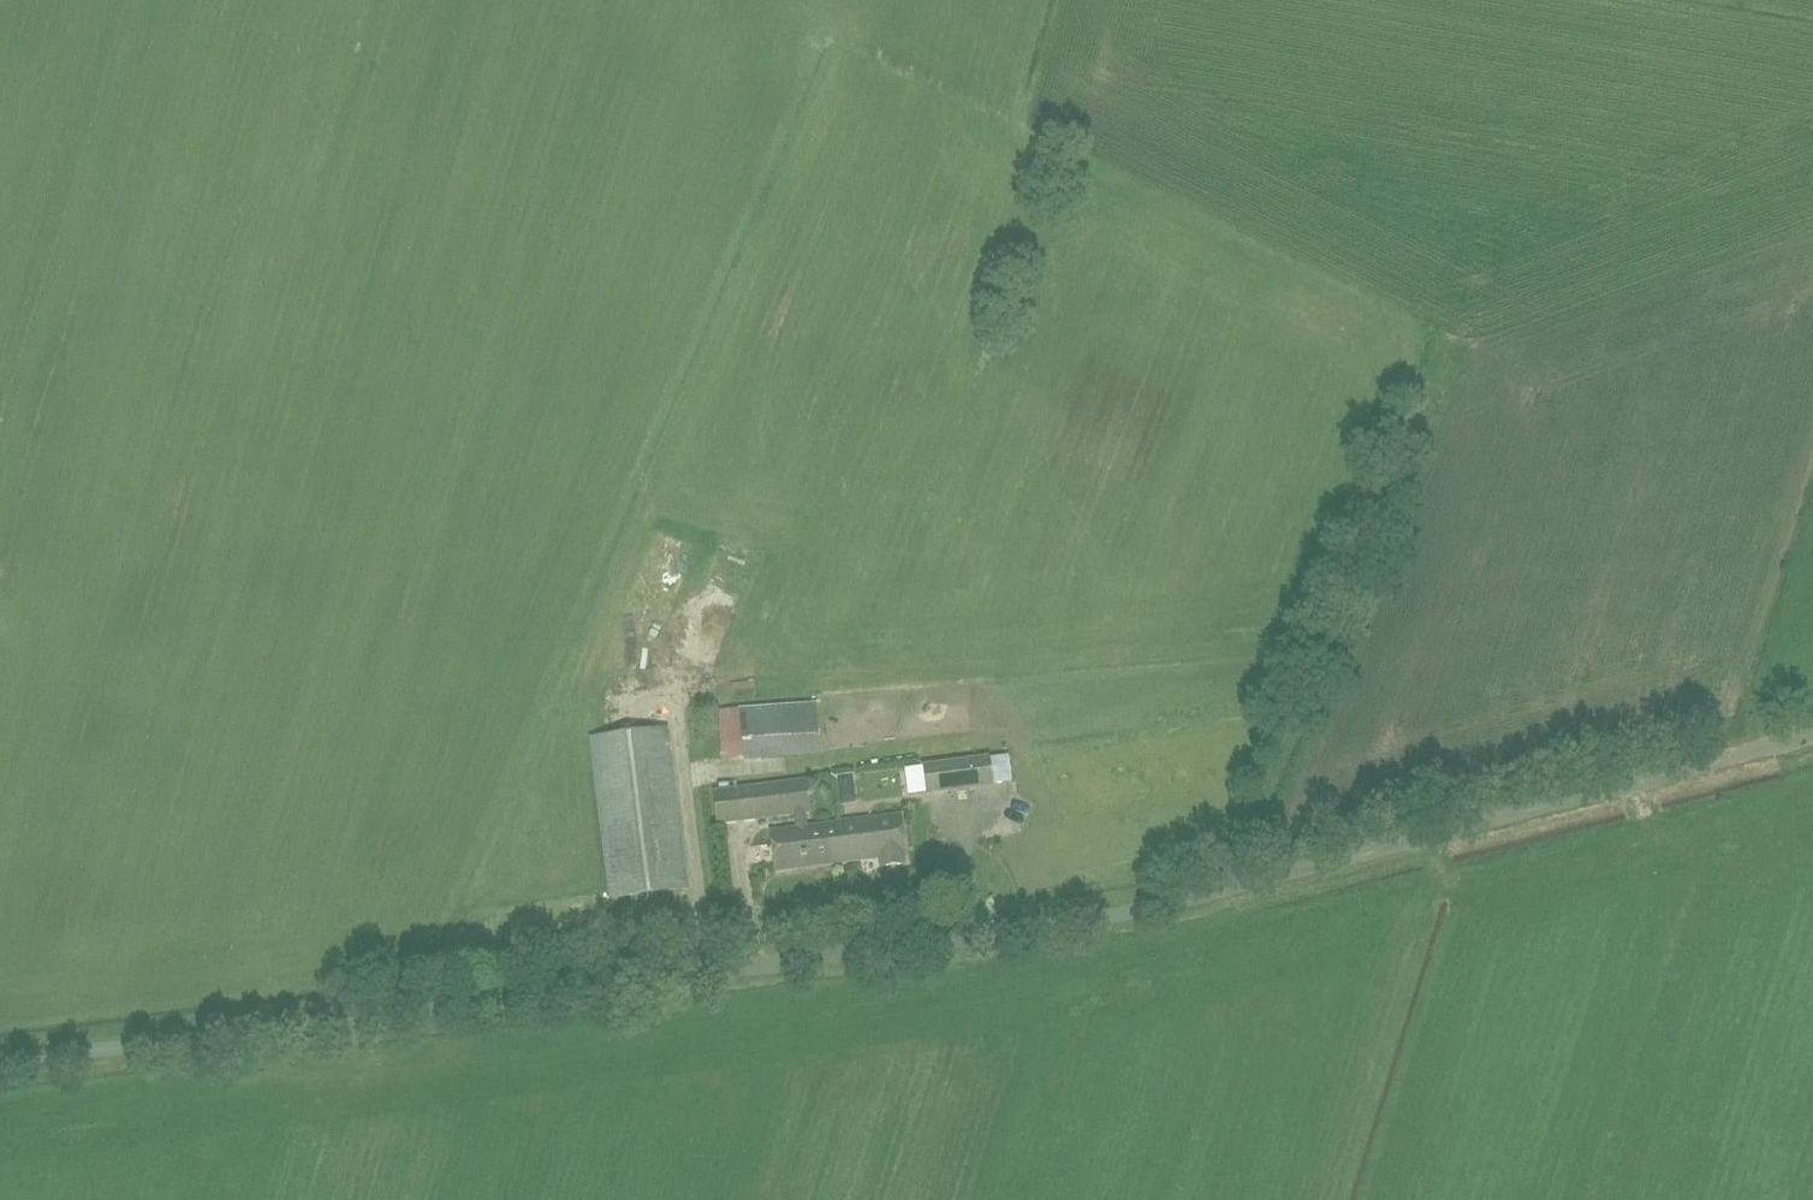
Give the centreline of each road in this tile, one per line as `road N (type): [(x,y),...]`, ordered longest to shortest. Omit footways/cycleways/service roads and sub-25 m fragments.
road 1 (unclassified): [(0,1067),(924,944),(1197,898),(1812,739)]

